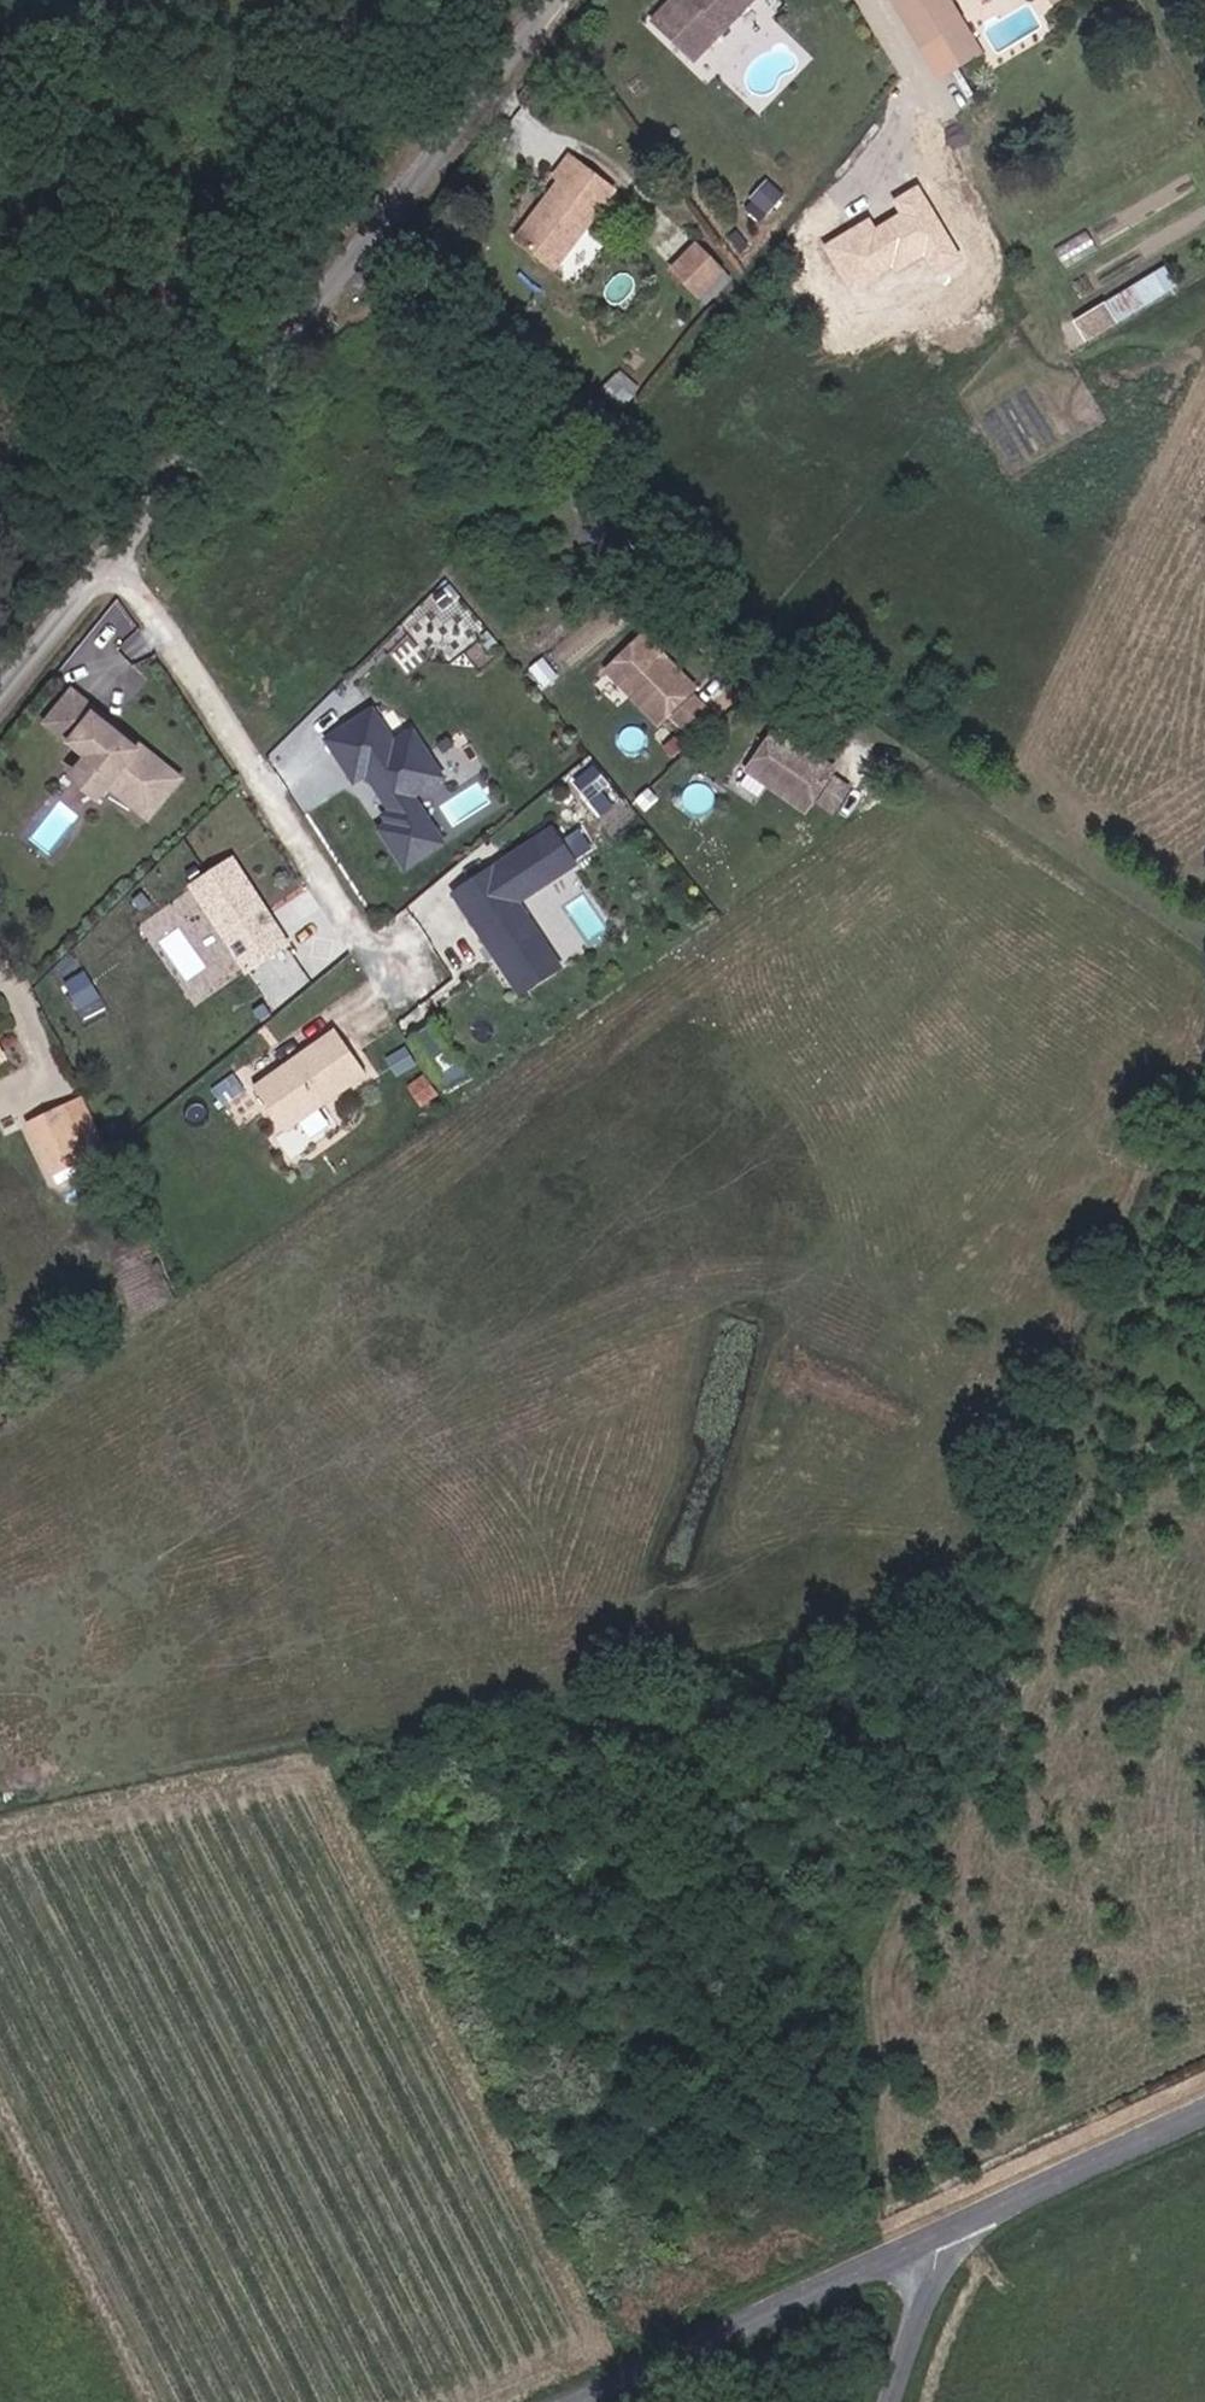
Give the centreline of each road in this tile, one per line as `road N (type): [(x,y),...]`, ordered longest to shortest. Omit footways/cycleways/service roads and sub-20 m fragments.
road 1 (residential): [(546,0),(112,559)]
road 2 (residential): [(397,987),(112,559)]
road 3 (tertiary): [(1204,2119),(850,2277)]
road 4 (tertiary): [(850,2277),(586,2401)]
road 5 (residential): [(112,559),(0,699)]
road 6 (tertiary): [(837,2401),(850,2277)]

